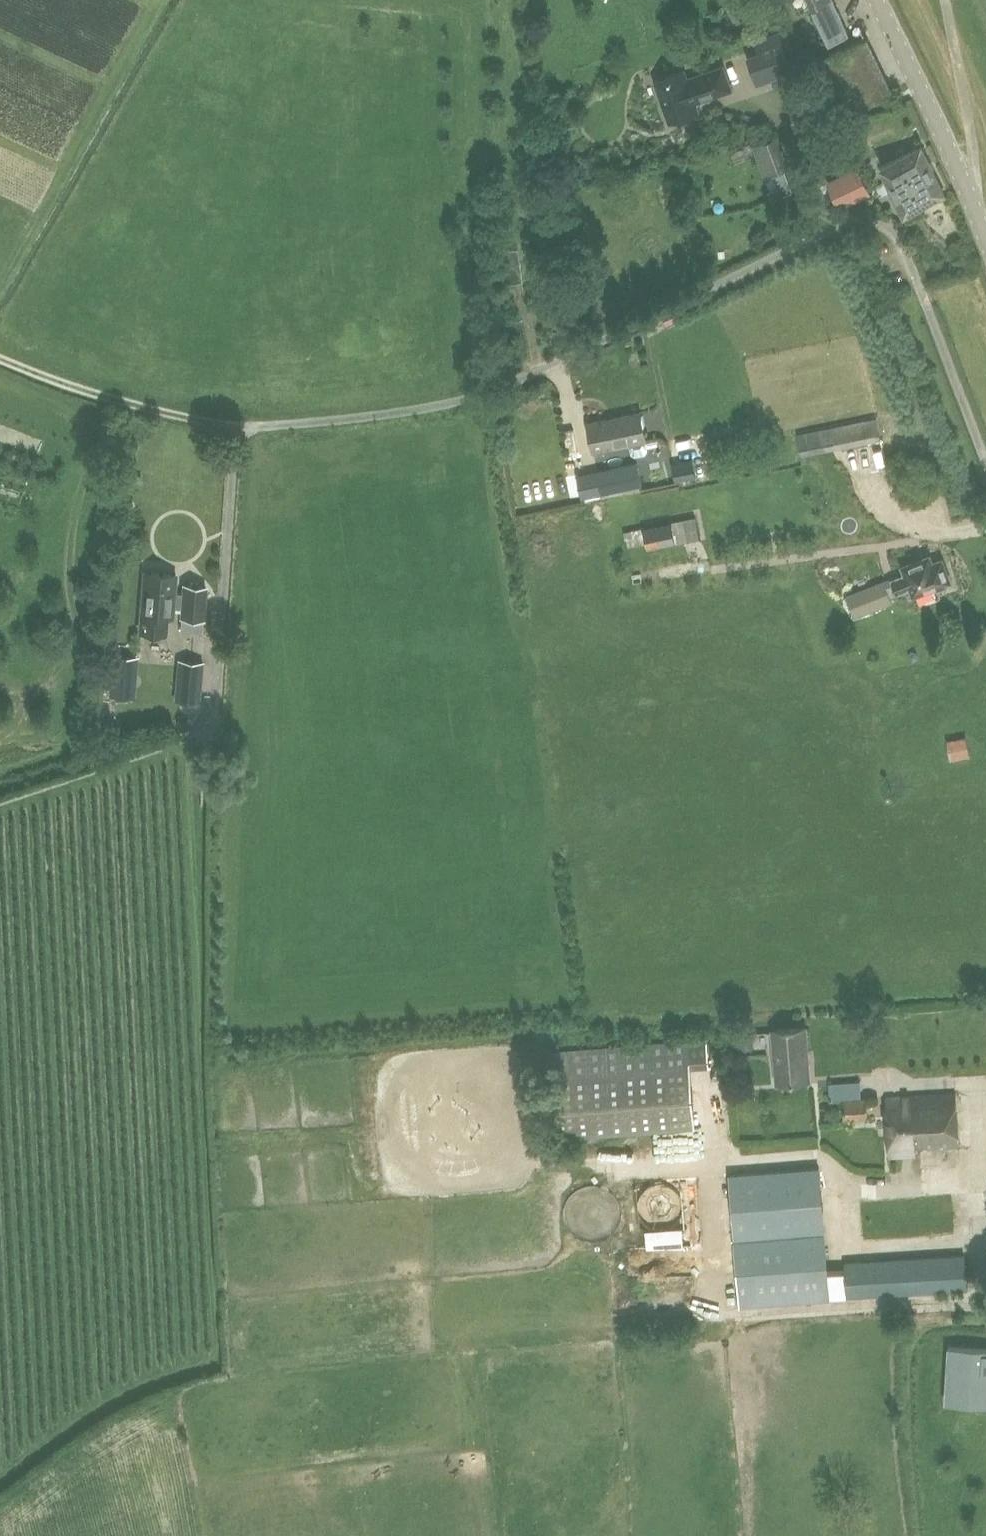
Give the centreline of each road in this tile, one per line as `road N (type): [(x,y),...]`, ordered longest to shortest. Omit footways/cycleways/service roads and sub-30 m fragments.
road 1 (track): [(985,473),(906,255),(884,223),(815,234),(481,389),(356,416),(240,424),(67,385),(0,356)]
road 2 (track): [(0,798),(180,738),(201,711),(219,678),(240,424)]
road 3 (tertiary): [(985,246),(869,0)]
road 4 (track): [(977,222),(974,157),(945,0)]

